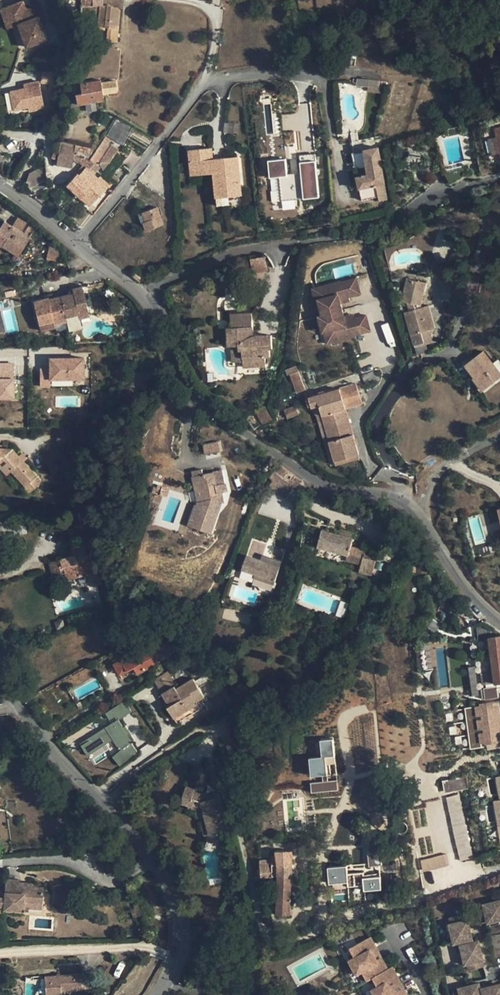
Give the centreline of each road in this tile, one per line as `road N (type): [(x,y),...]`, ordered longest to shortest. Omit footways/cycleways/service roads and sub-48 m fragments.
road 1 (residential): [(78,245),(130,283),(199,391),(266,451),(323,487),(423,510),(481,613),(499,623)]
road 2 (residential): [(259,917),(217,729),(201,725),(127,779),(106,806)]
road 3 (residential): [(321,77),(270,73),(202,86),(78,245)]
road 4 (residential): [(0,960),(131,944),(177,959)]
road 5 (residential): [(106,806),(20,707),(0,664)]
road 6 (residential): [(177,959),(180,911),(150,856),(106,806)]

